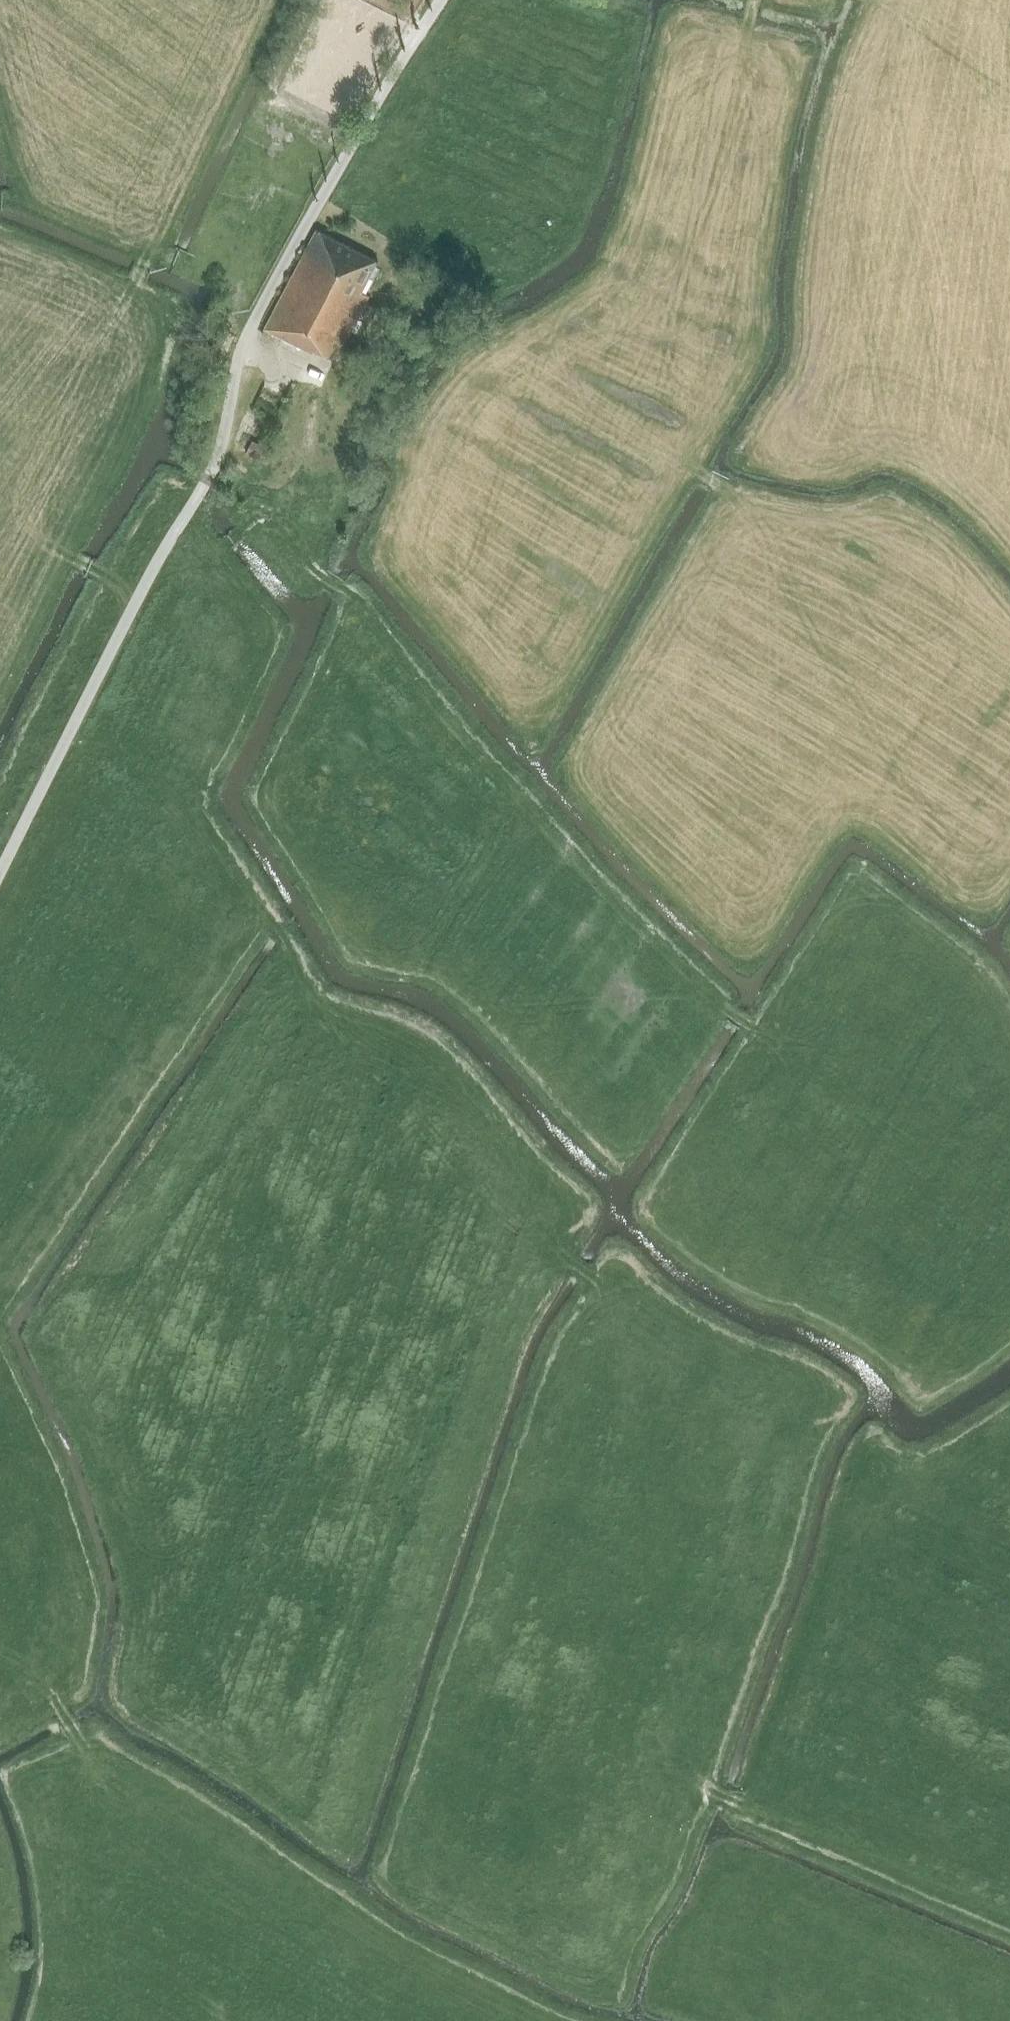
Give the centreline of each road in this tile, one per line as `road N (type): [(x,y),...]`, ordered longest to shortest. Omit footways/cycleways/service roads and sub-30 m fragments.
road 1 (unclassified): [(0,872),(130,613),(224,447),(255,327),(444,0)]

